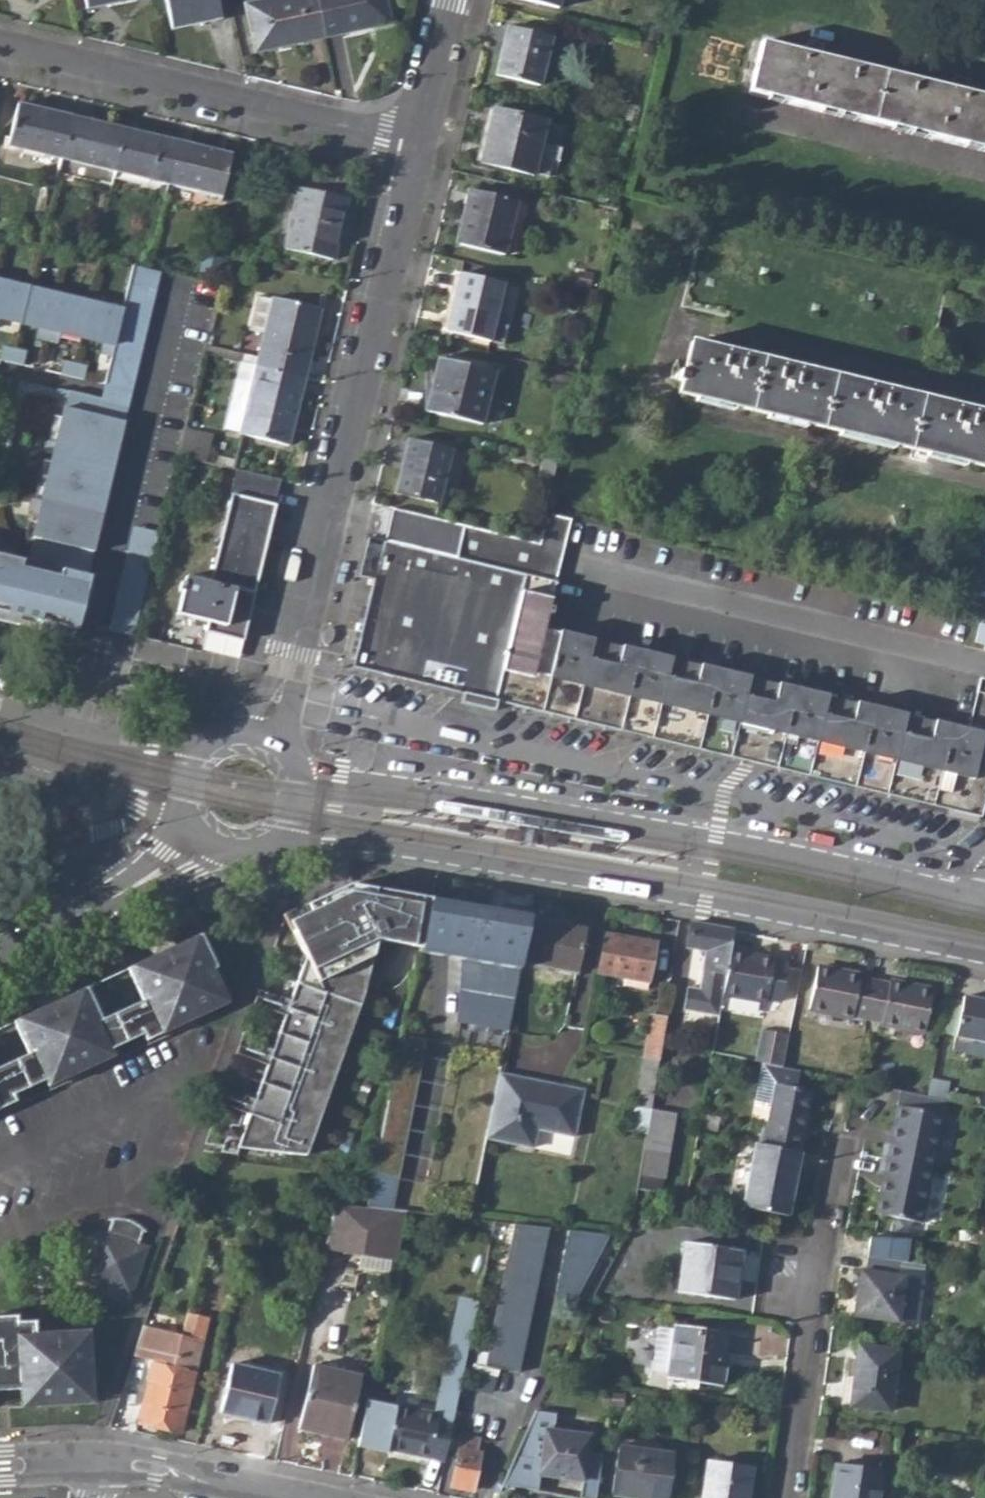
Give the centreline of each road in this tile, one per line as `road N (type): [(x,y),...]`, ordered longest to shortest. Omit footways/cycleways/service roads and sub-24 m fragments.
road 1 (tertiary): [(269,842),(399,849),(984,953)]
road 2 (tertiary): [(984,896),(719,836),(301,759)]
road 3 (residential): [(268,729),(294,650),(415,143)]
road 4 (residential): [(415,143),(0,48)]
road 5 (residential): [(76,726),(176,316)]
road 6 (residential): [(789,1497),(841,1152)]
road 7 (residential): [(103,1464),(292,1497)]
road 8 (residential): [(415,143),(450,0)]
road 9 (residential): [(97,904),(217,837)]
road 10 (tertiary): [(210,739),(76,726)]
road 11 (residential): [(93,786),(109,831),(97,904)]

